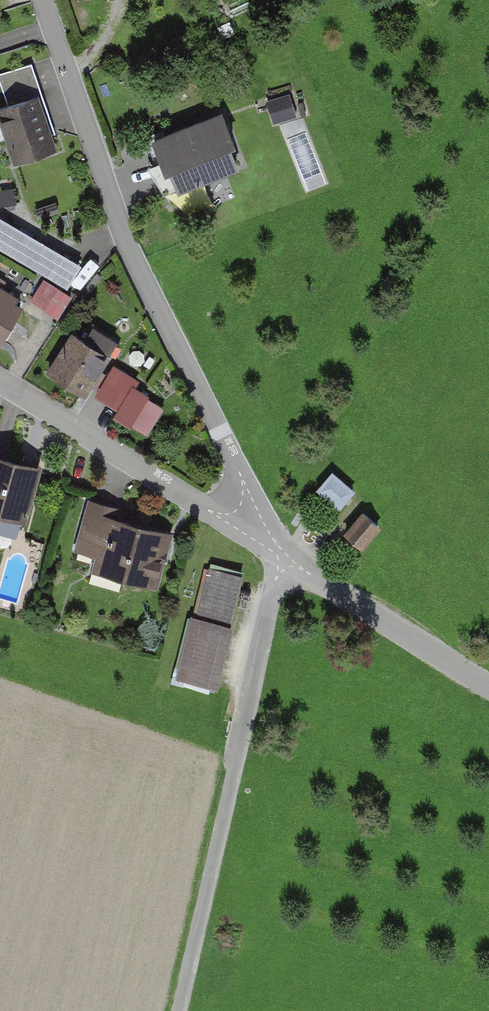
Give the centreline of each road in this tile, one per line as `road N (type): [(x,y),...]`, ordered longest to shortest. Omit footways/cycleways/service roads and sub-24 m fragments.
road 1 (residential): [(44,0),(143,276),(281,554)]
road 2 (residential): [(180,1010),(281,554)]
road 3 (residential): [(281,554),(0,383)]
road 4 (residential): [(281,554),(488,687)]

